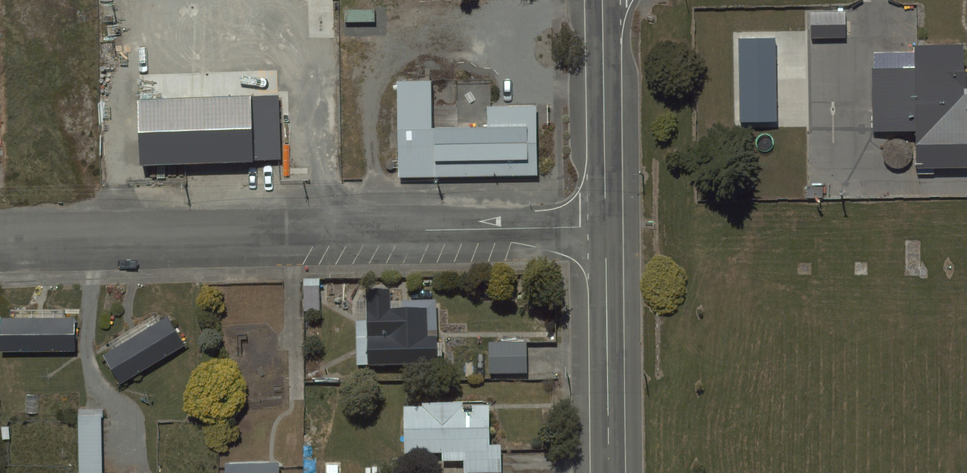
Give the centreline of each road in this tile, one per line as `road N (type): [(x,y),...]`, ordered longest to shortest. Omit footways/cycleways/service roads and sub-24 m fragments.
road 1 (residential): [(72,242),(606,227)]
road 2 (primary): [(606,227),(609,472)]
road 3 (primary): [(604,0),(606,227)]
road 4 (residential): [(72,242),(78,393)]

